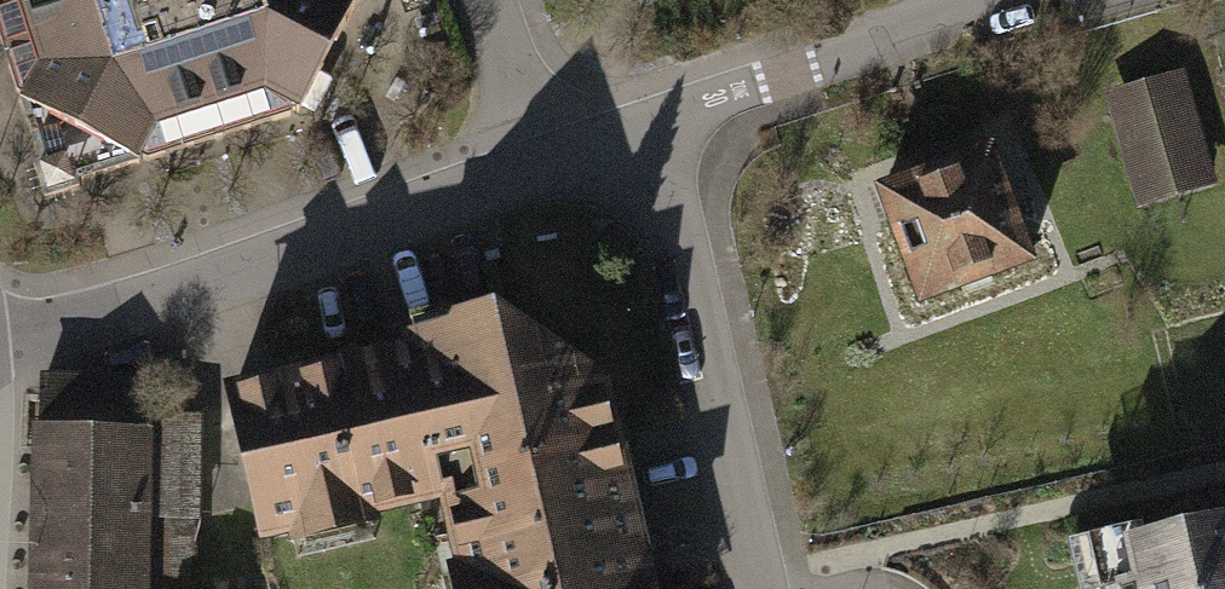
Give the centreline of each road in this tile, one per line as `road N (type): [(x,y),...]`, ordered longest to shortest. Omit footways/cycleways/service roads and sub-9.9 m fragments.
road 1 (residential): [(0,341),(66,329),(541,171)]
road 2 (residential): [(757,588),(672,237),(631,136)]
road 3 (residential): [(631,136),(975,0)]
road 4 (residential): [(482,0),(541,171)]

